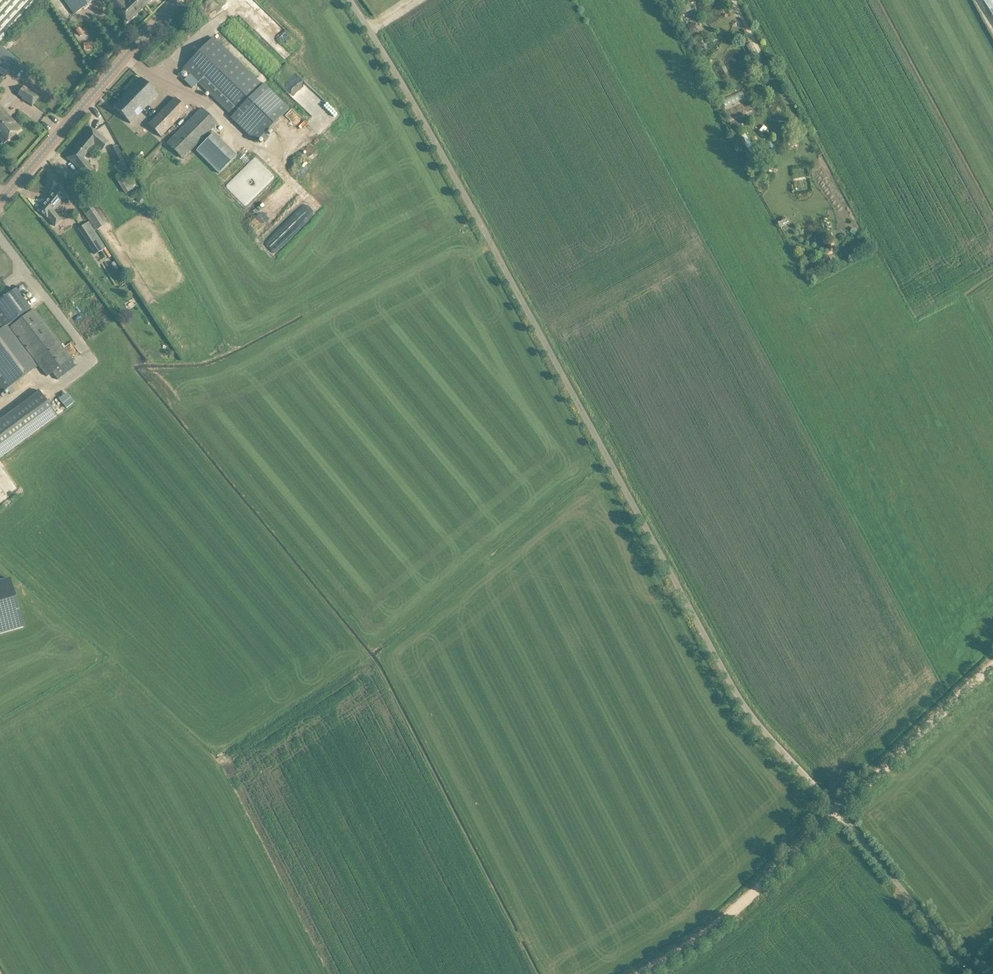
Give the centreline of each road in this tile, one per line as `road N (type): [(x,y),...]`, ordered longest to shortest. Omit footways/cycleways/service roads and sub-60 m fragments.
road 1 (unclassified): [(972,973),(739,698),(350,0)]
road 2 (track): [(992,666),(743,903),(642,973)]
road 3 (tertiary): [(0,201),(179,0)]

